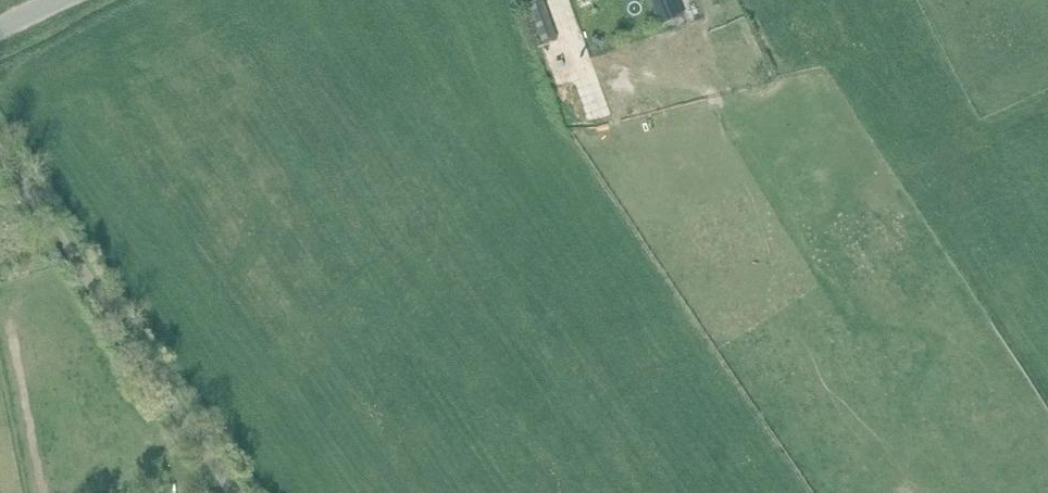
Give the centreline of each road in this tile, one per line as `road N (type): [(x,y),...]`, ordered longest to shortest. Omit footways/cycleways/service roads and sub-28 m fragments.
road 1 (unclassified): [(235,492),(0,148)]

